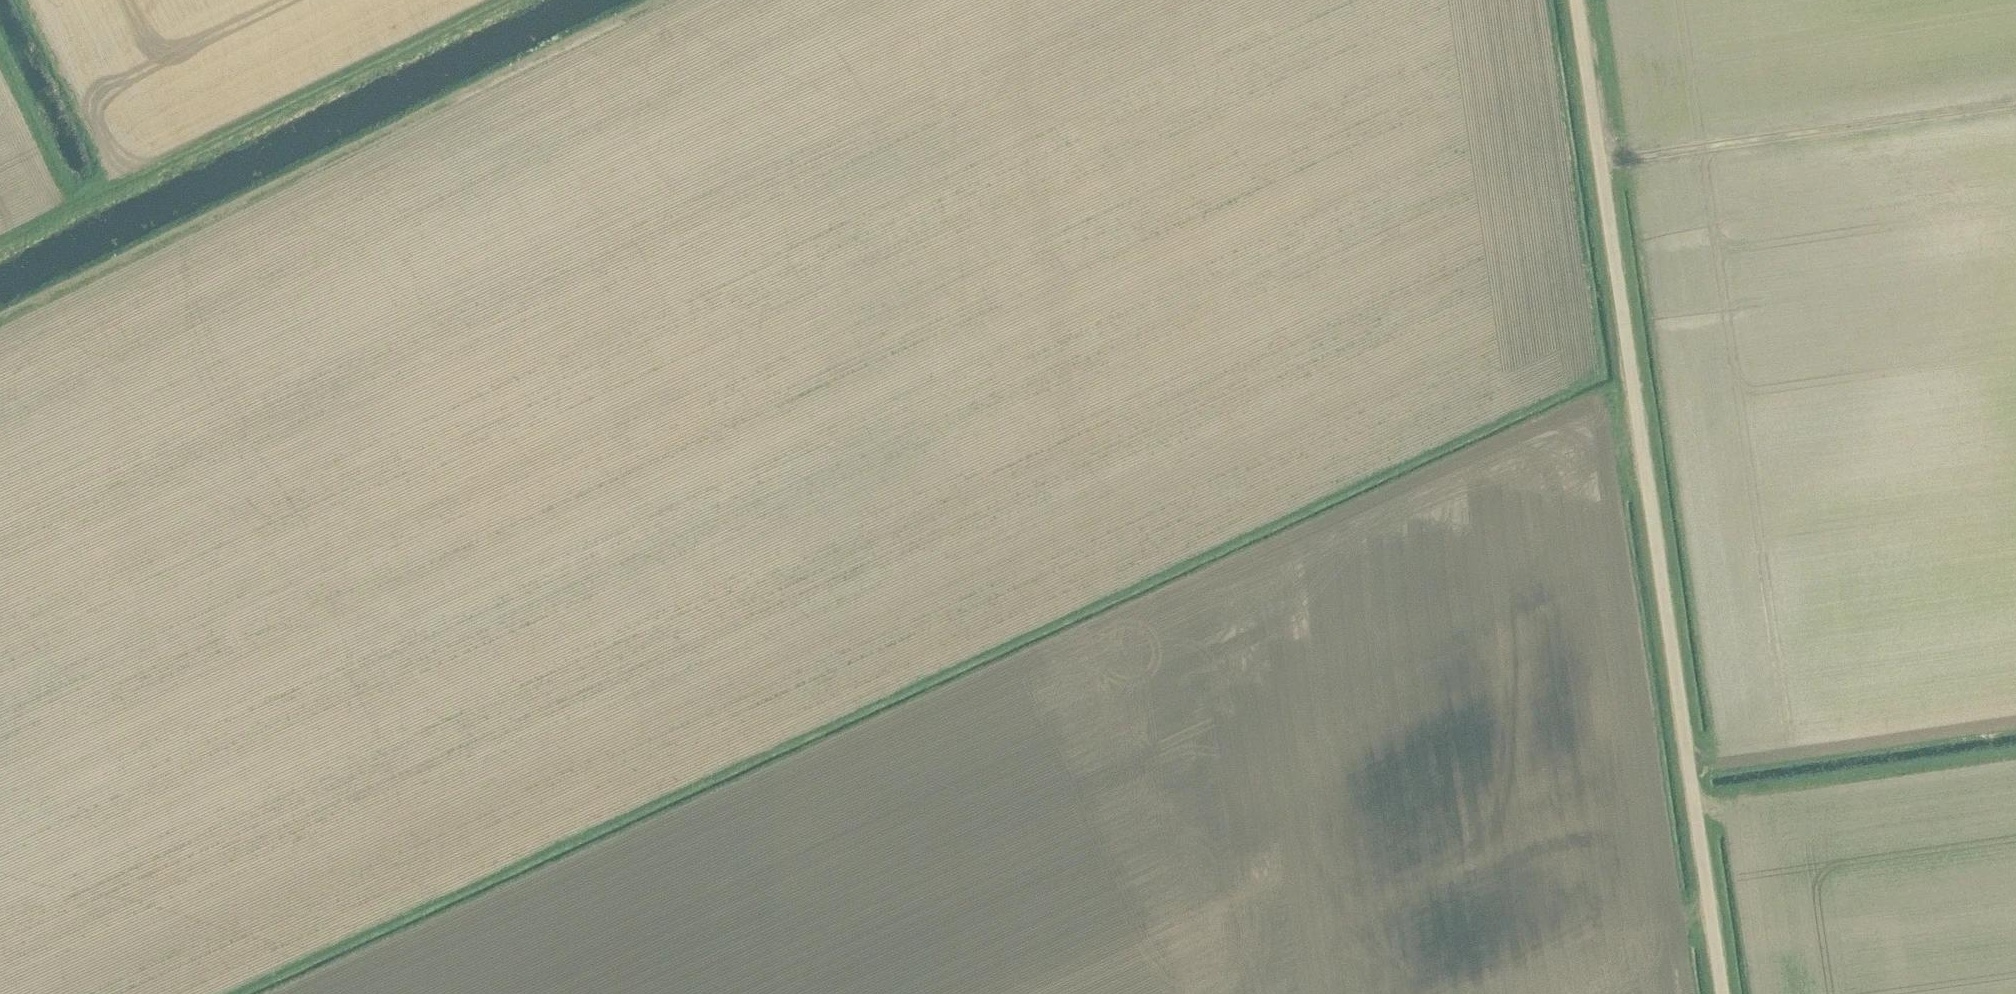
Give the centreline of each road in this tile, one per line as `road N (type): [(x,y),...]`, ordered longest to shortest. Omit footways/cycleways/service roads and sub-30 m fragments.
road 1 (unclassified): [(1718,993),(1576,0)]

